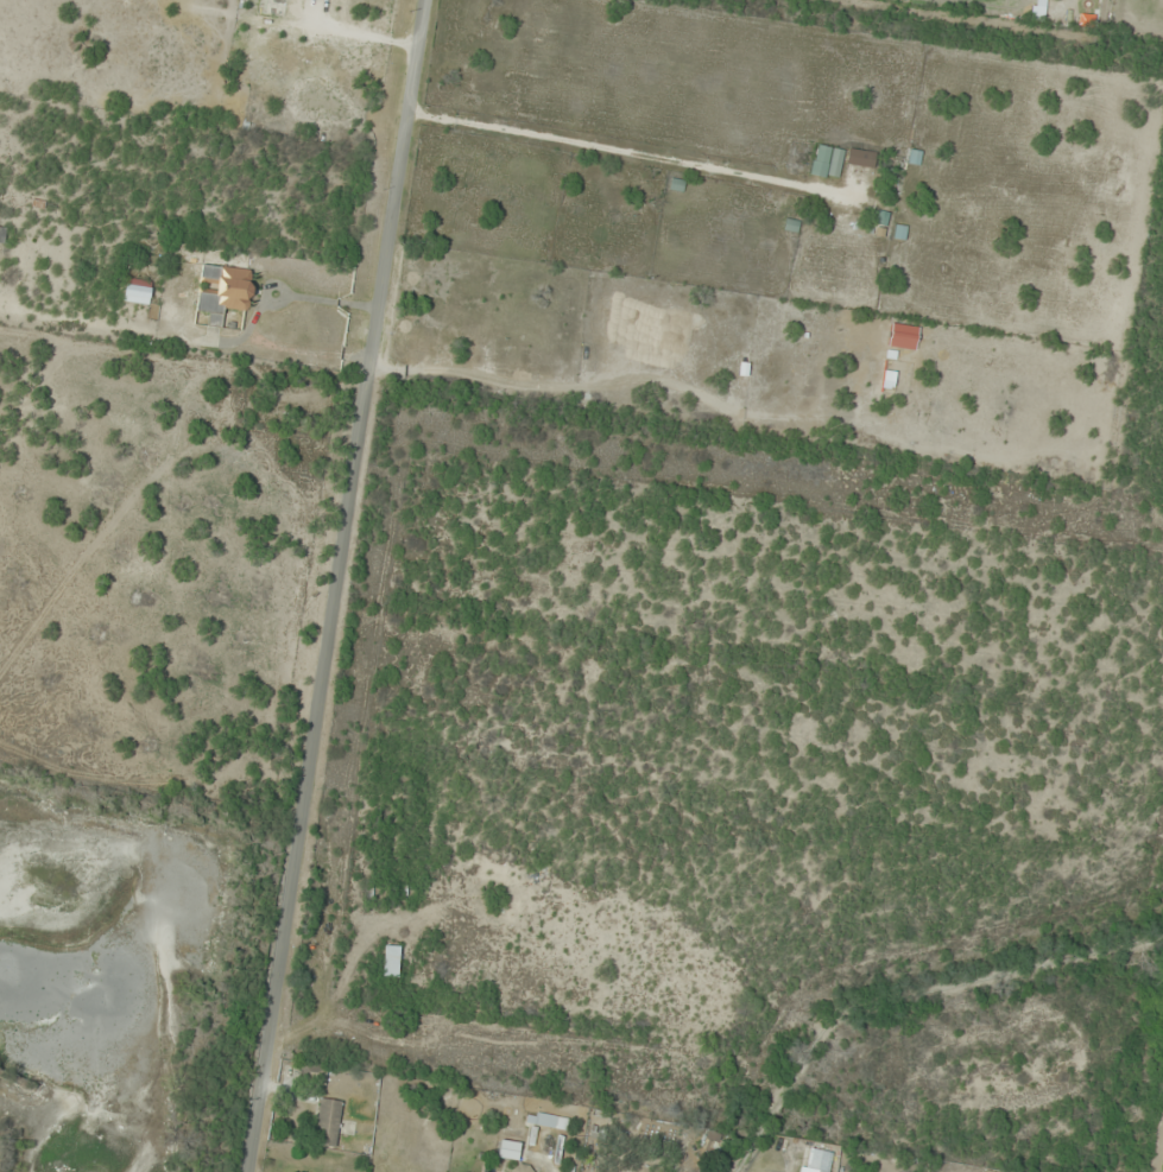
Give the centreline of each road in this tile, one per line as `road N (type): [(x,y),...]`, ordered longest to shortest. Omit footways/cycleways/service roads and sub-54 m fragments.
road 1 (tertiary): [(246,1171),(422,0)]

